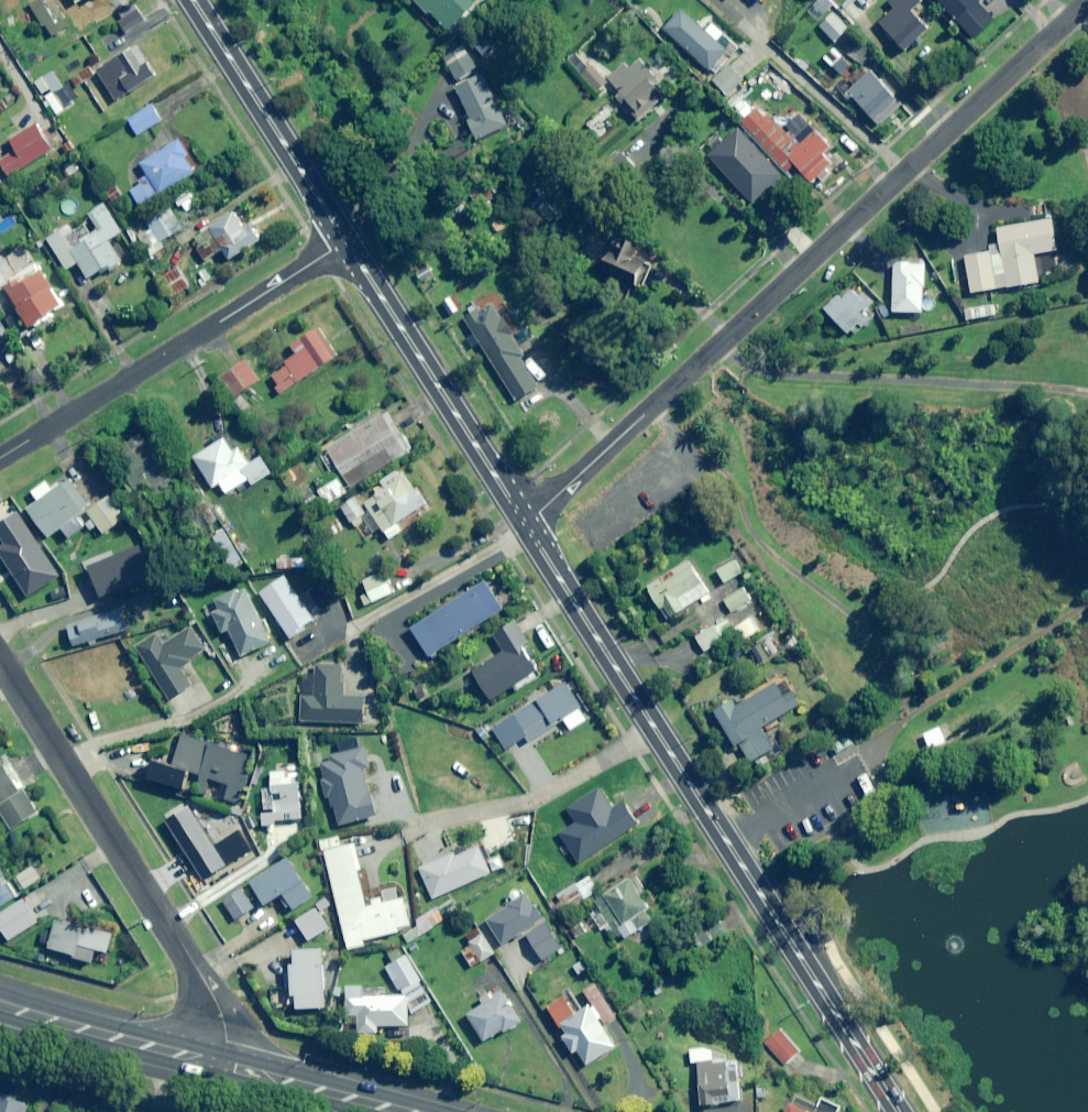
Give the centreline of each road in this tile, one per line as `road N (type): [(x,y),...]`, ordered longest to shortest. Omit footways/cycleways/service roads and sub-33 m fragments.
road 1 (residential): [(1087,4),(523,523)]
road 2 (secondary): [(897,1111),(523,523)]
road 3 (residential): [(0,655),(212,997),(225,1066)]
road 4 (residential): [(346,243),(0,458)]
road 5 (secondary): [(523,523),(346,243)]
road 6 (secondary): [(346,243),(192,0)]
road 7 (trunk): [(225,1066),(0,1006)]
road 8 (trunk): [(398,1111),(225,1066)]

